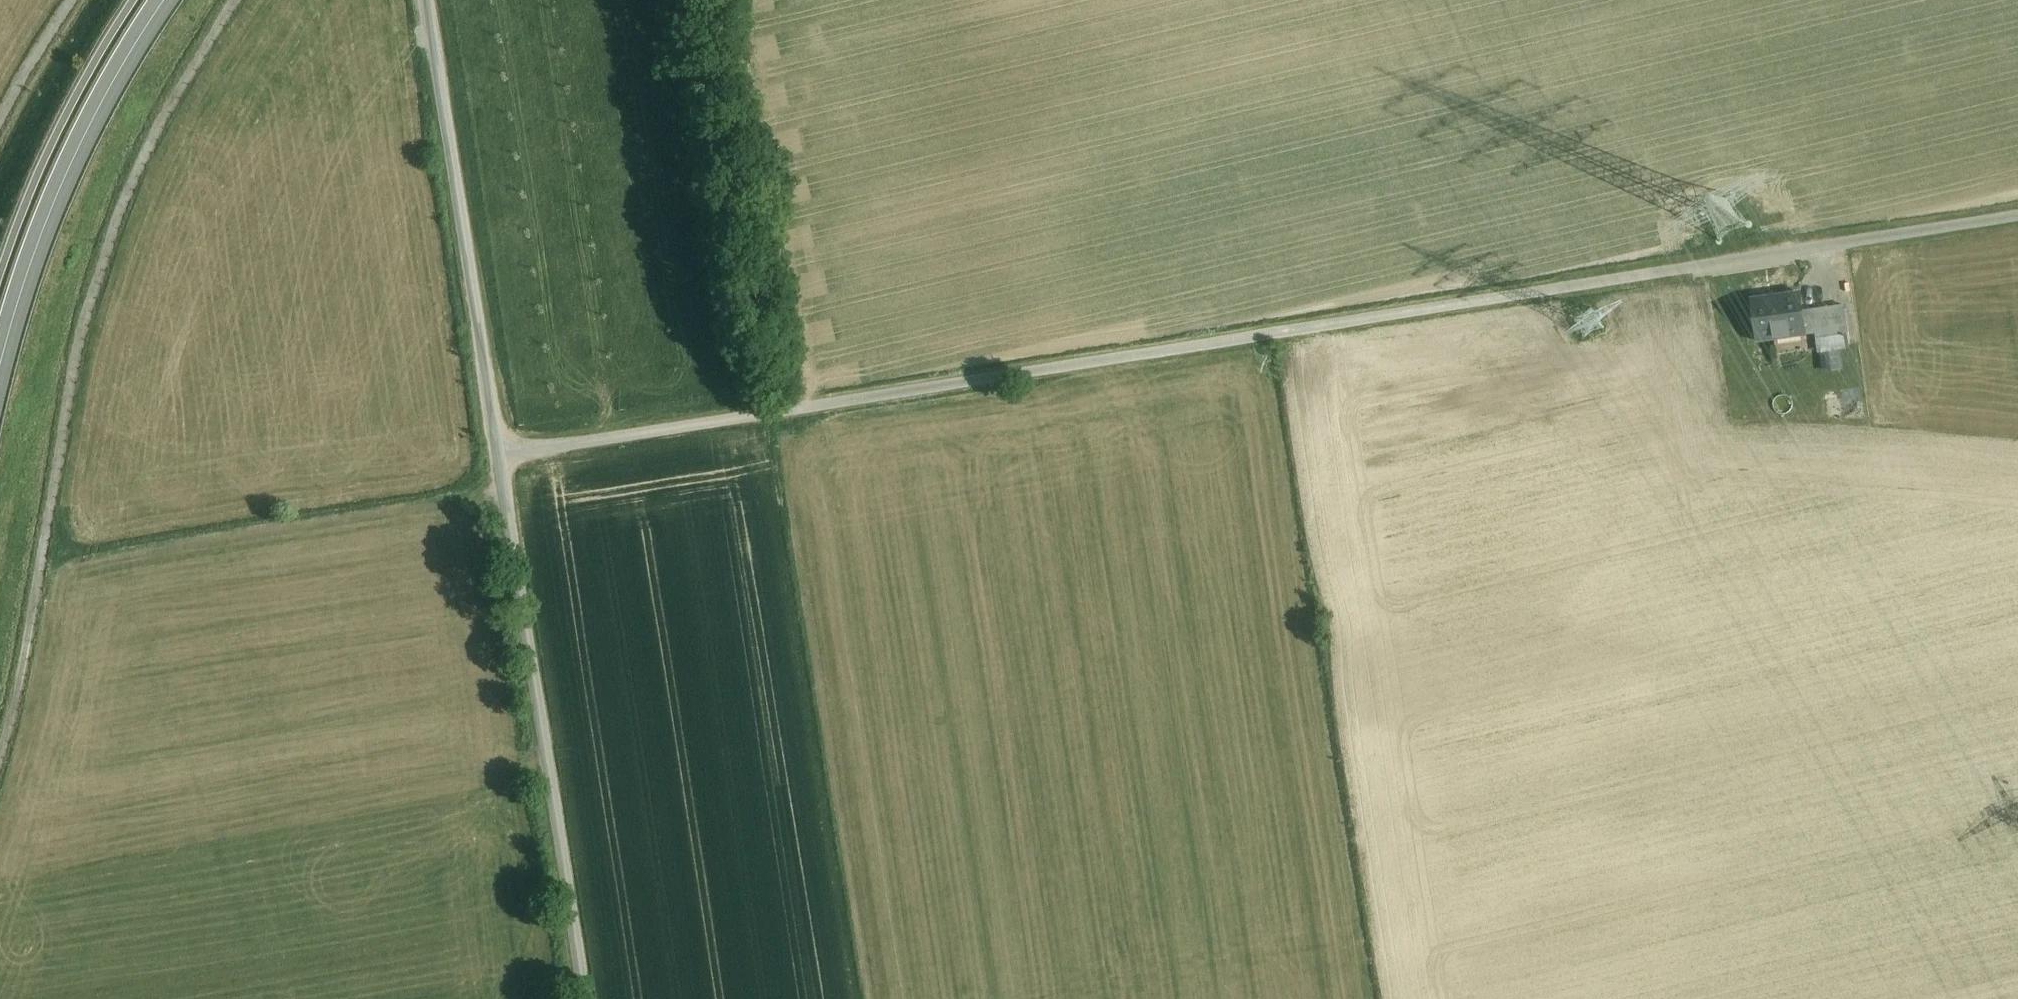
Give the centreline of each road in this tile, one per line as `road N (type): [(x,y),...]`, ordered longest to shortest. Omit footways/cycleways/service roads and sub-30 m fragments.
road 1 (unclassified): [(2017,216),(501,452)]
road 2 (unclassified): [(501,452),(579,998)]
road 3 (unclassified): [(429,0),(501,452)]
road 4 (secondary): [(0,354),(58,180),(160,0)]

